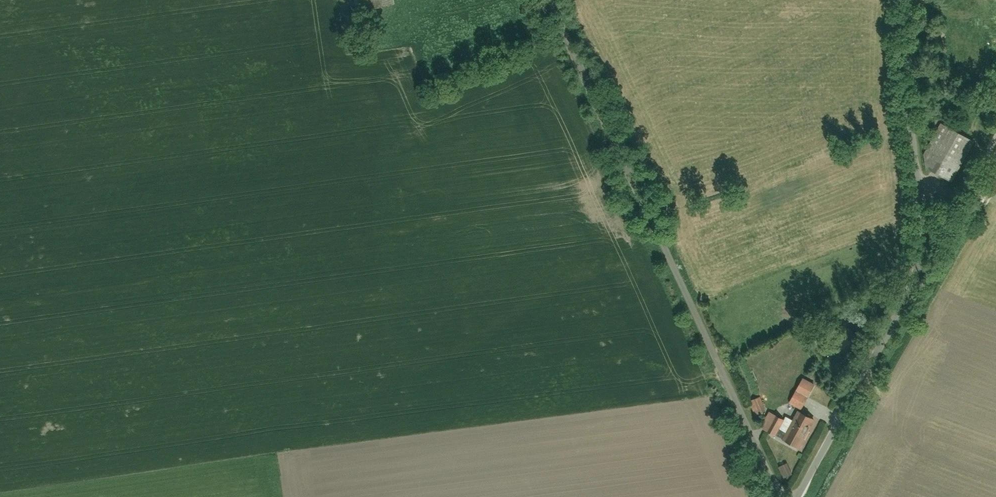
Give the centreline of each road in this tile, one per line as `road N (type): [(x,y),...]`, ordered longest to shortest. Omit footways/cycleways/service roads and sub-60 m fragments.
road 1 (unclassified): [(786,496),(547,0)]
road 2 (residential): [(801,496),(923,263),(904,77),(911,0)]

